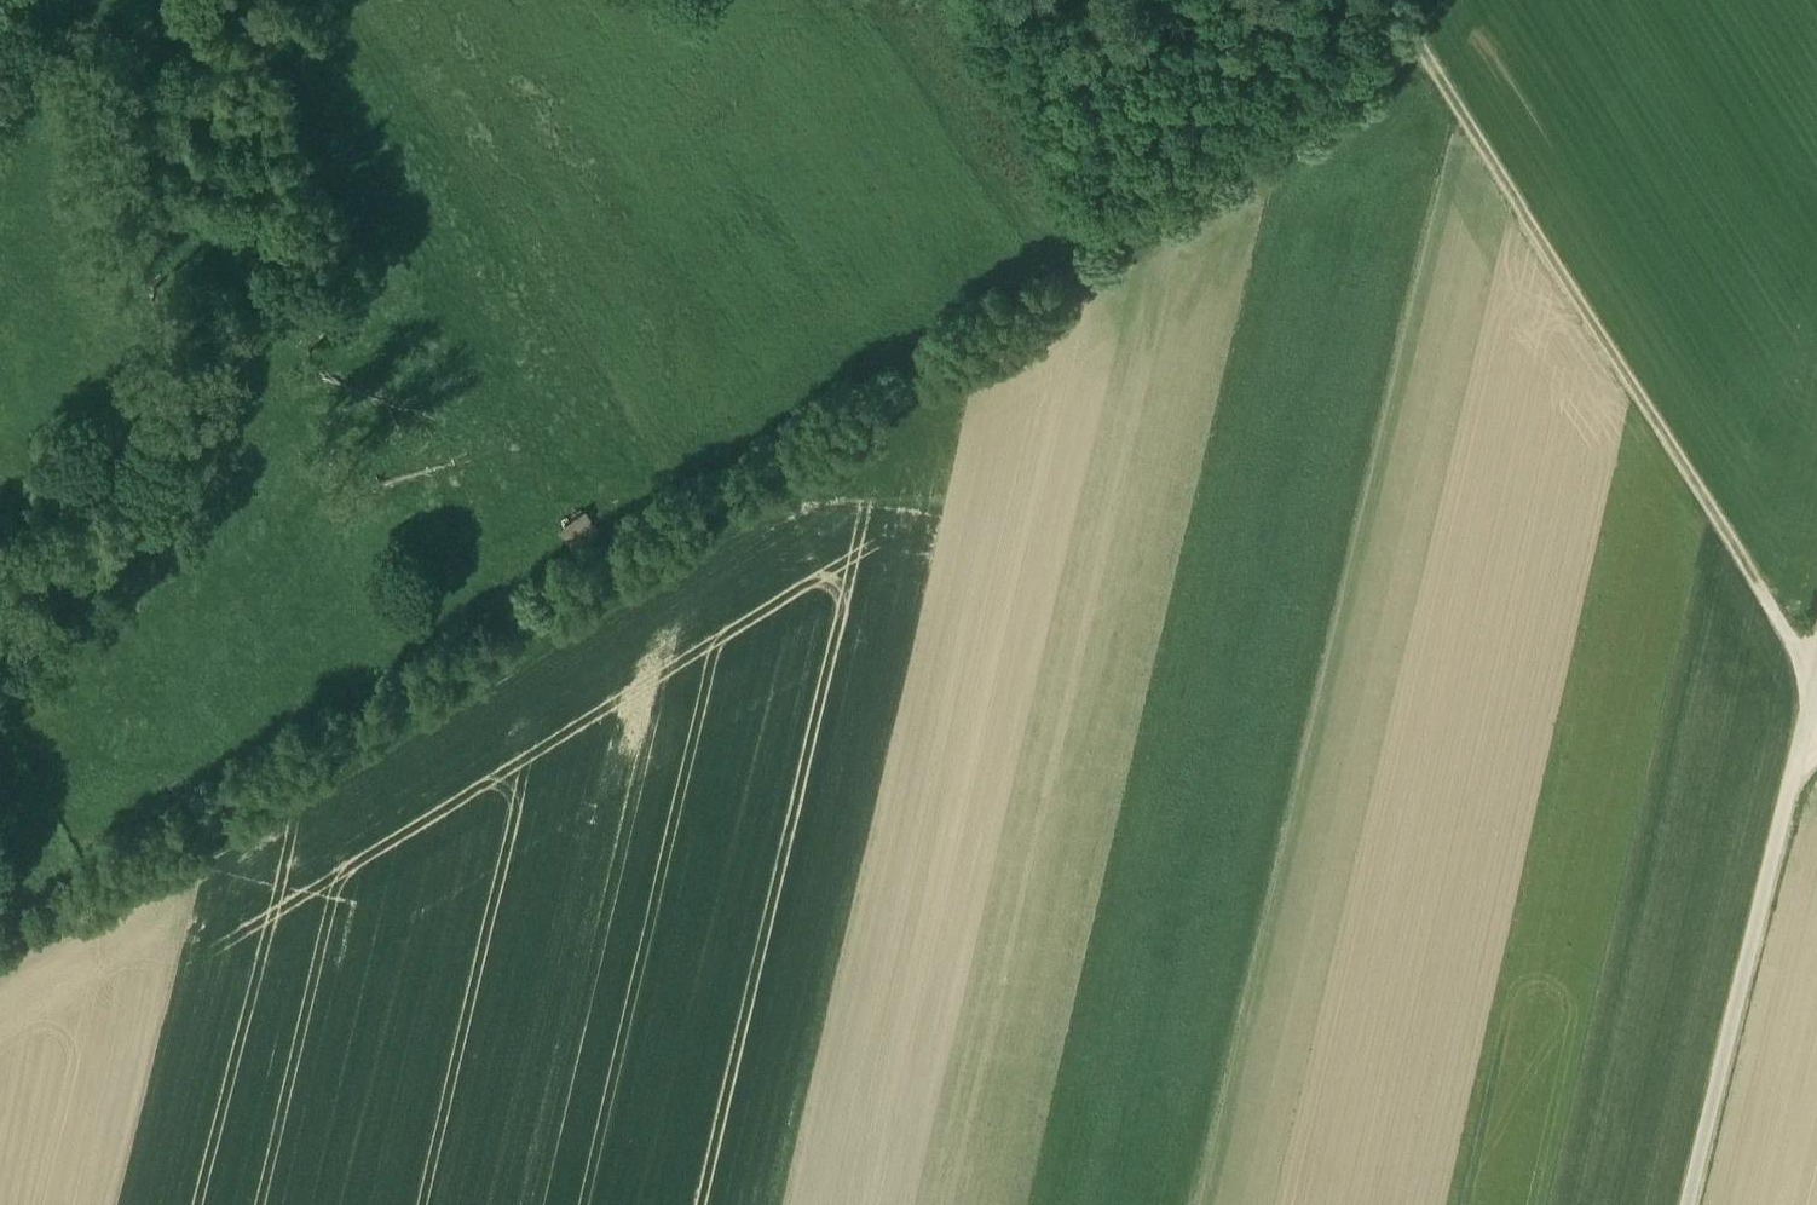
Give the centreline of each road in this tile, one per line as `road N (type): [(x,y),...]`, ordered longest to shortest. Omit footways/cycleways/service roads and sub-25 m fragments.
road 1 (track): [(1414,45),(0,919)]
road 2 (track): [(1385,0),(1676,460),(1816,665)]
road 3 (unclassified): [(1810,738),(1691,1204)]

